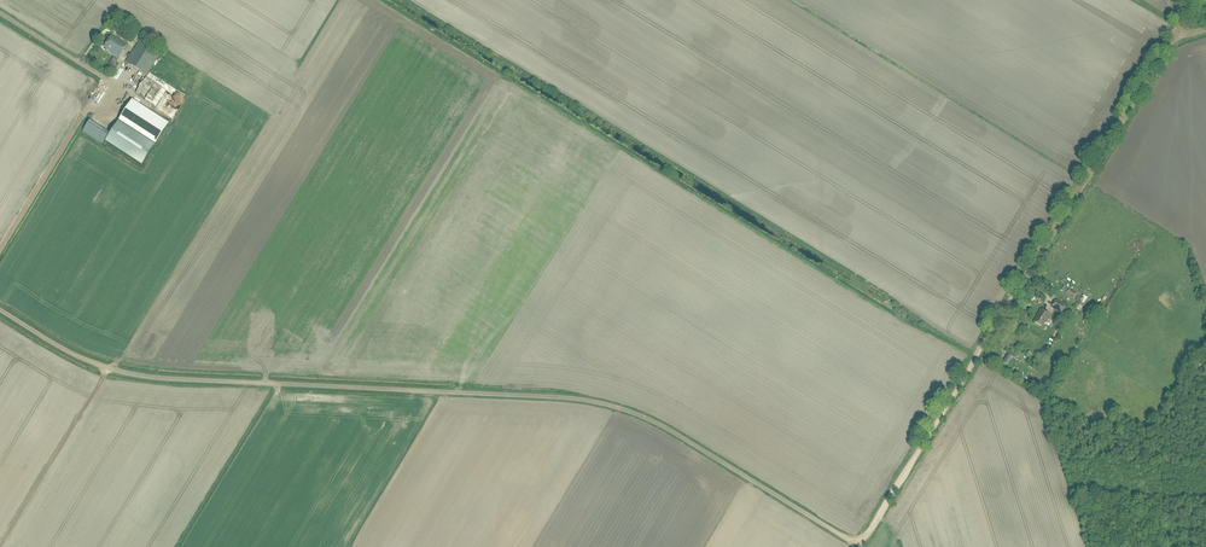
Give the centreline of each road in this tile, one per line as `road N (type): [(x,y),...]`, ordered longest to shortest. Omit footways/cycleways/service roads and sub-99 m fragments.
road 1 (unclassified): [(859,546),(669,431),(598,402),(130,374),(67,351),(0,310)]
road 2 (track): [(858,546),(1178,31)]
road 3 (unclassified): [(116,86),(0,14)]

